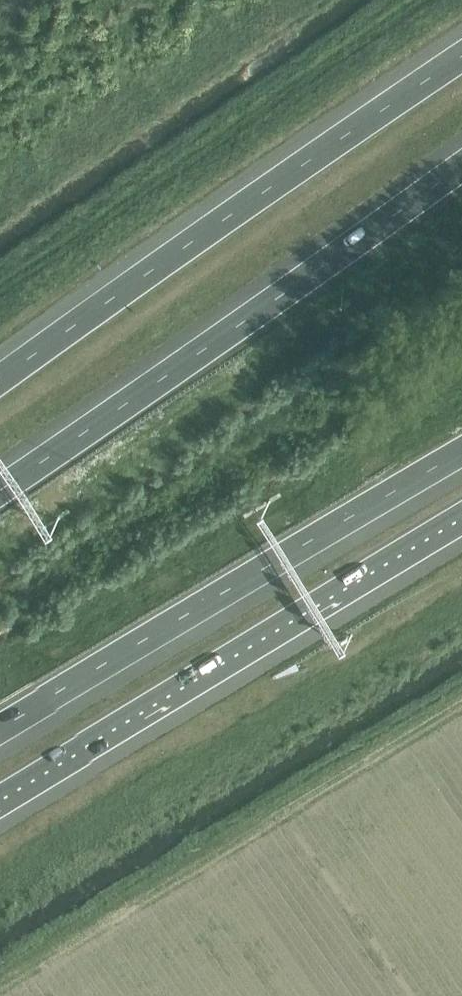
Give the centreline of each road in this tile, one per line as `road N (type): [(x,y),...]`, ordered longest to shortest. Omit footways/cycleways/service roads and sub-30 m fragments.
road 1 (motorway): [(461,167),(0,491)]
road 2 (motorway): [(461,59),(0,382)]
road 3 (motorway): [(0,801),(461,521)]
road 4 (motorway): [(0,727),(461,453)]

